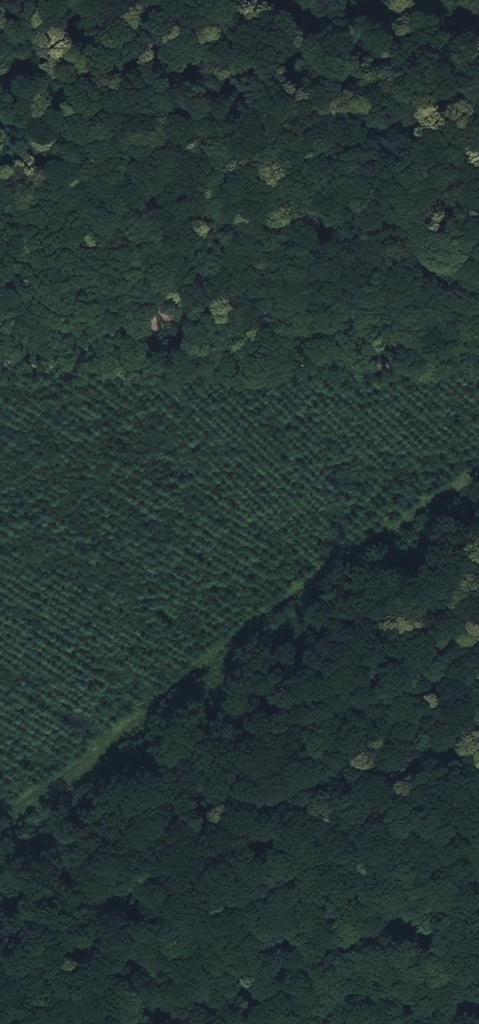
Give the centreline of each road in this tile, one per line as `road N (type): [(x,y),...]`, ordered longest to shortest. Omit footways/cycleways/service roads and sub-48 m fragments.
road 1 (track): [(478,447),(359,523),(0,807)]
road 2 (track): [(478,121),(336,71),(265,67),(129,18),(30,0)]
road 3 (track): [(478,904),(371,925),(156,1023),(132,1023)]

